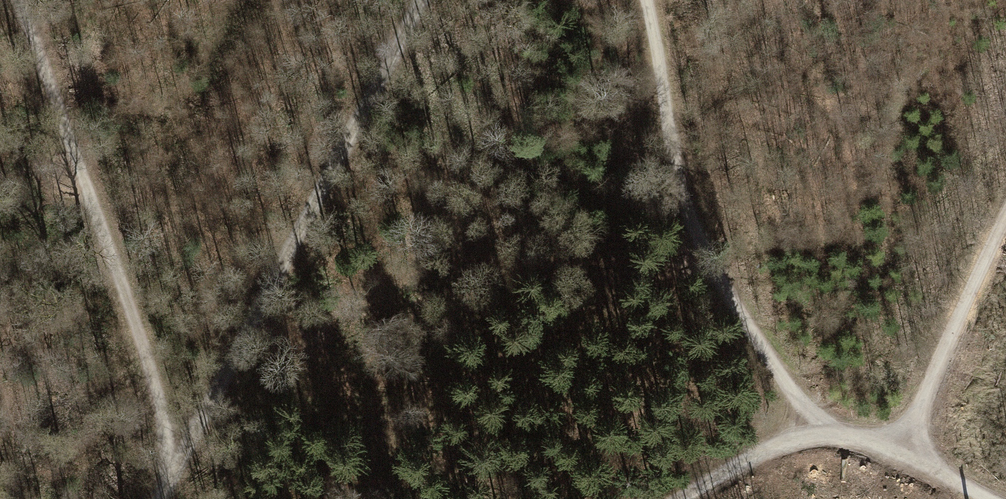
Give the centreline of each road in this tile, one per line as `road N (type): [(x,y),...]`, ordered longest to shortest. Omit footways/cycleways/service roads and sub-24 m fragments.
road 1 (track): [(163,484),(416,0)]
road 2 (track): [(13,0),(142,377),(163,484),(156,498)]
road 3 (track): [(825,425),(791,392),(709,259),(641,0)]
road 4 (track): [(900,453),(1005,217)]
road 5 (track): [(678,498),(825,425)]

